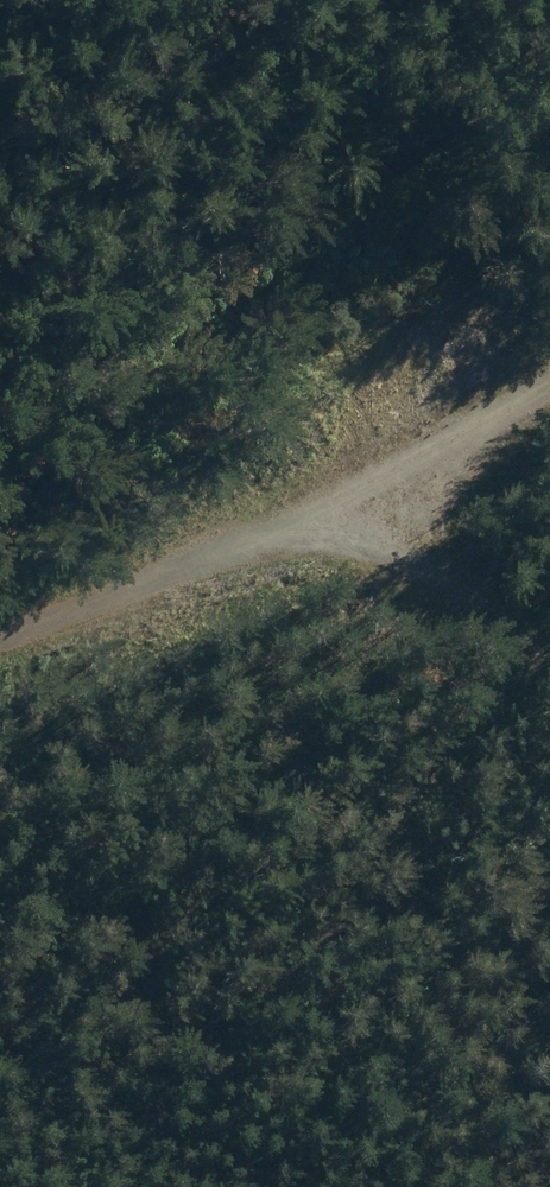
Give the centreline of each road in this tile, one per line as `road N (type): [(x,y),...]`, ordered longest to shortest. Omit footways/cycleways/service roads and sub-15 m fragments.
road 1 (track): [(0,637),(549,394)]
road 2 (track): [(308,503),(463,596),(549,670)]

